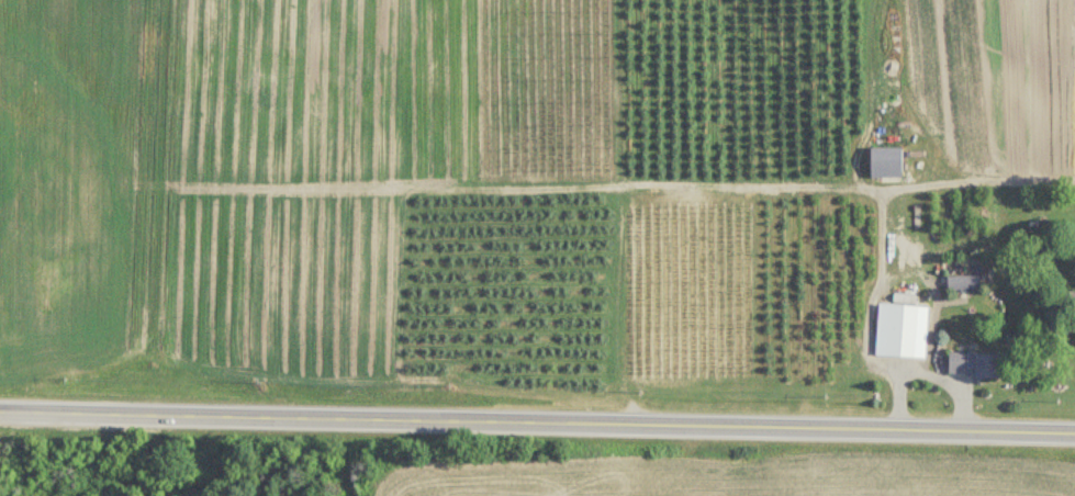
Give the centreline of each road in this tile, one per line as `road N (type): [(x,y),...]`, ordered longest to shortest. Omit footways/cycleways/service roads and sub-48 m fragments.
road 1 (tertiary): [(0,412),(1074,435)]

